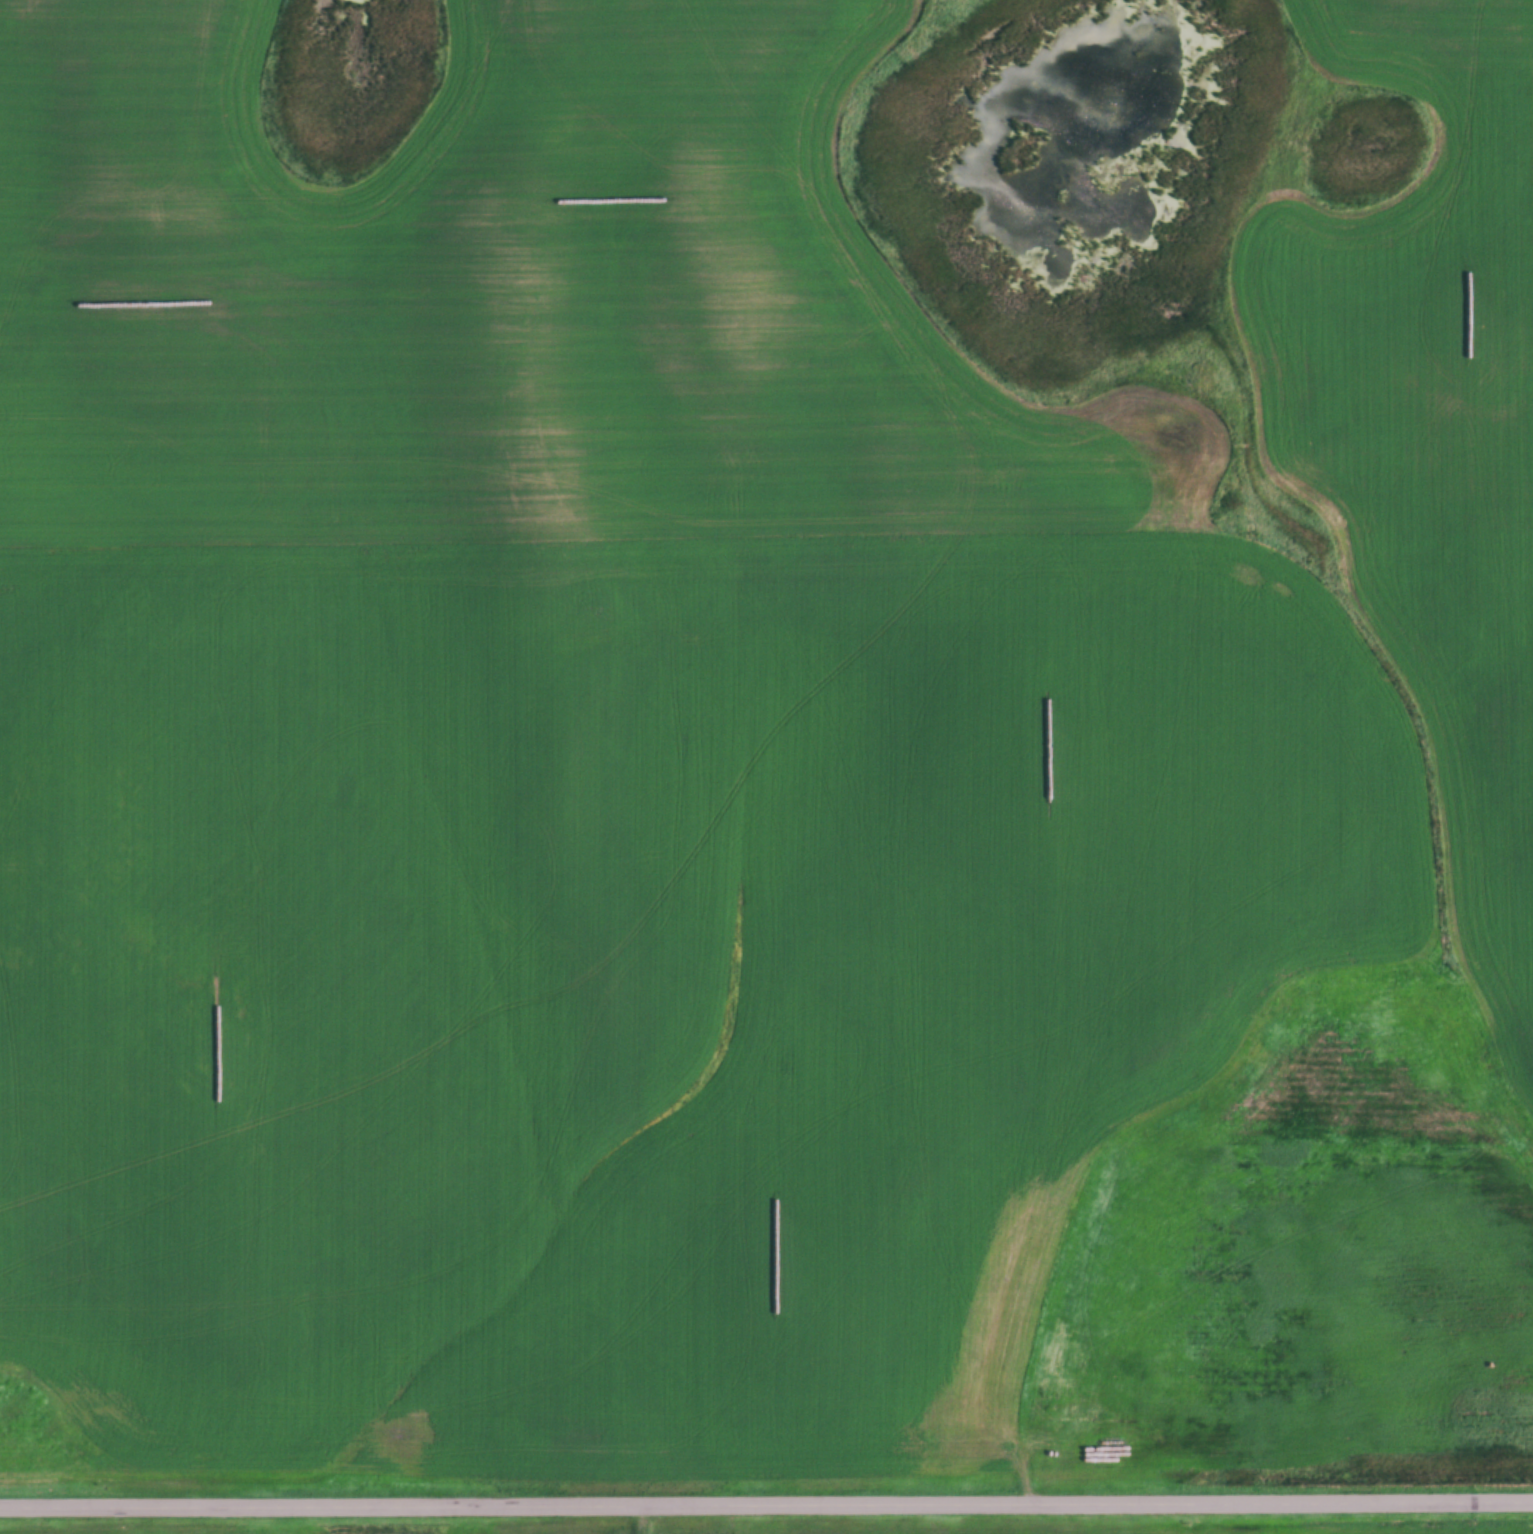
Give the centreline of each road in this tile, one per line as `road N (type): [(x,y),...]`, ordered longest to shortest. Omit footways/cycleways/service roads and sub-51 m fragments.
road 1 (tertiary): [(1532,1499),(0,1507)]

